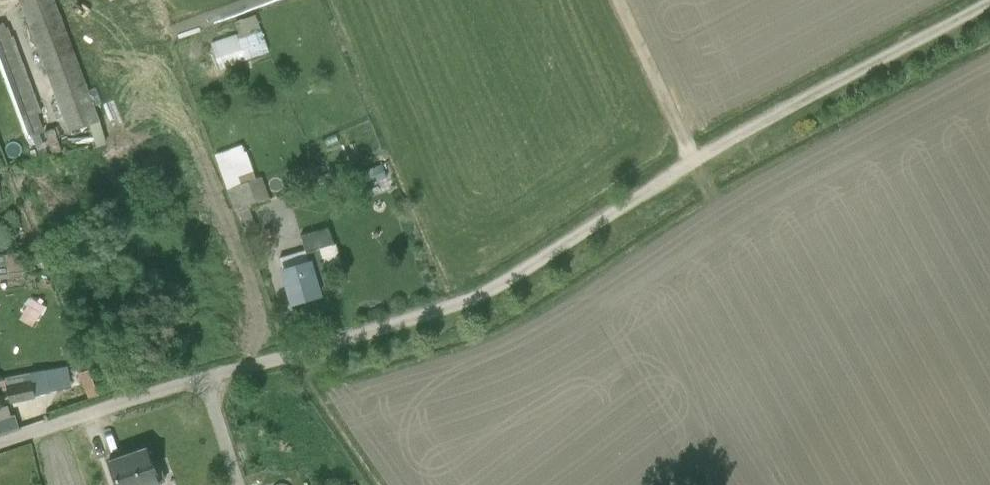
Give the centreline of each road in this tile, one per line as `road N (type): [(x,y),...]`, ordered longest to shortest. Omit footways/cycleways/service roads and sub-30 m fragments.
road 1 (track): [(474,298),(692,159),(989,3)]
road 2 (unclassified): [(0,444),(474,298)]
road 3 (track): [(617,0),(692,159)]

